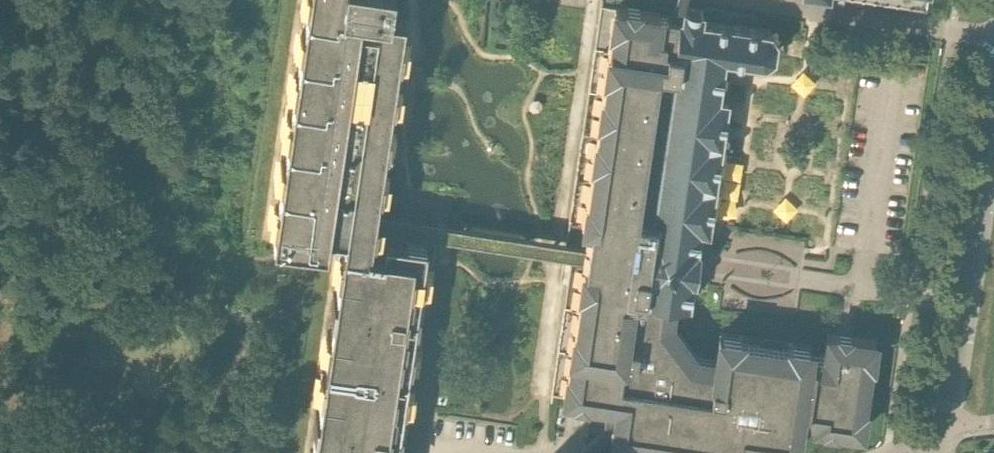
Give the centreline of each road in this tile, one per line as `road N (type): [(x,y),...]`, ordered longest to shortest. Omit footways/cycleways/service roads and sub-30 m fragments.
road 1 (residential): [(941,426),(993,102)]

